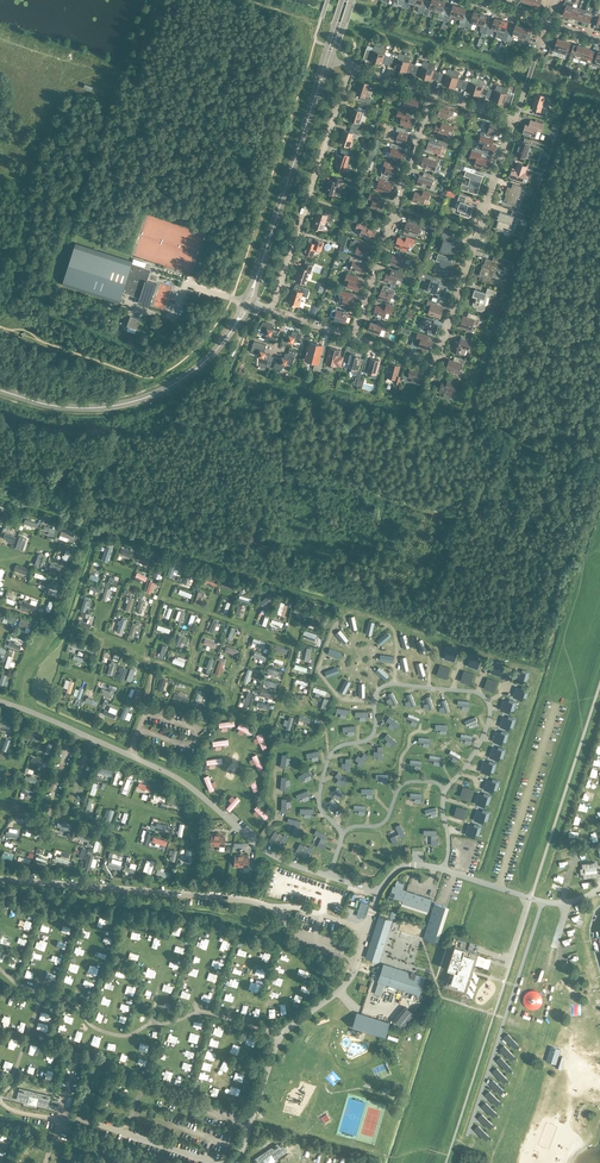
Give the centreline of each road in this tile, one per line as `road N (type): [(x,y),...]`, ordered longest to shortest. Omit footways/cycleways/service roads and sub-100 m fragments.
road 1 (unclassified): [(0,702),(168,774),(277,858),(378,894)]
road 2 (track): [(291,466),(590,560)]
road 3 (tertiary): [(248,302),(204,364),(136,401),(74,408),(0,391)]
road 4 (unclassified): [(279,912),(246,900),(0,879)]
road 5 (track): [(564,640),(496,854),(494,887)]
road 6 (residential): [(437,364),(515,120)]
road 7 (residential): [(355,337),(433,95)]
road 8 (residential): [(273,310),(350,69)]
road 9 (unclassified): [(599,892),(562,906),(408,865),(378,894)]
road 10 (track): [(555,945),(556,968),(494,1154)]
road 11 (tertiary): [(316,97),(248,302)]
road 12 (unclassified): [(237,1162),(281,1035),(341,991)]
road 13 (track): [(153,379),(253,449),(291,466)]
road 14 (unclassified): [(60,1121),(216,1162)]

